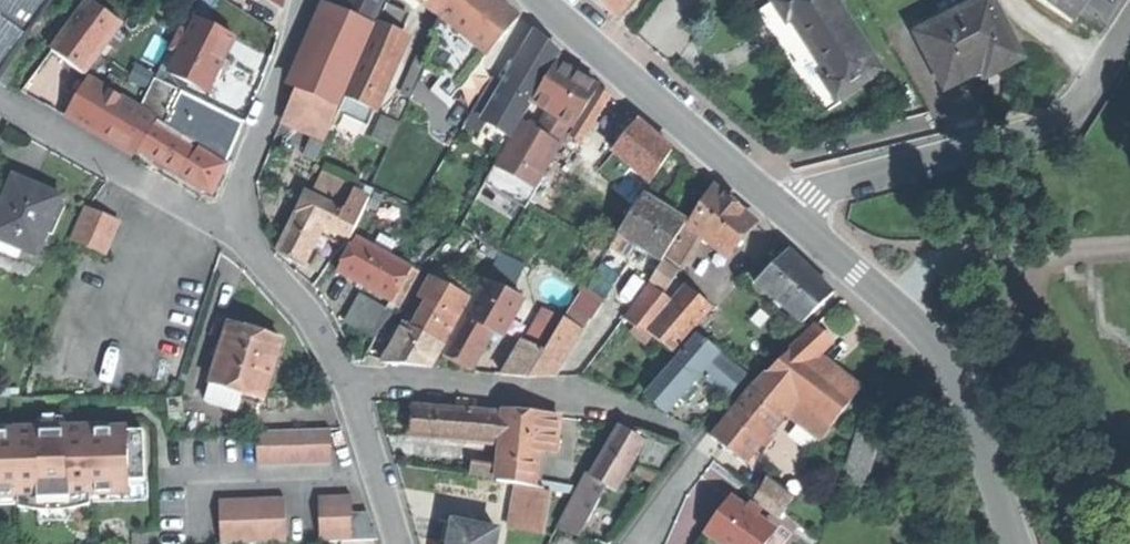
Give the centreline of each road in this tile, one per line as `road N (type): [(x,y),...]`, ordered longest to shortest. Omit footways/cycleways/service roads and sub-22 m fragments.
road 1 (tertiary): [(796,220),(948,365),(987,448),(1016,543)]
road 2 (residential): [(1129,34),(1101,82),(1057,120),(832,184),(796,220)]
road 3 (residential): [(351,390),(387,381),(604,399),(693,441)]
road 4 (tertiary): [(545,0),(796,220)]
road 5 (residential): [(227,231),(0,105)]
road 6 (residential): [(305,0),(295,53),(227,231)]
road 7 (residential): [(227,231),(306,313),(351,390)]
road 8 (residential): [(351,390),(398,543)]

